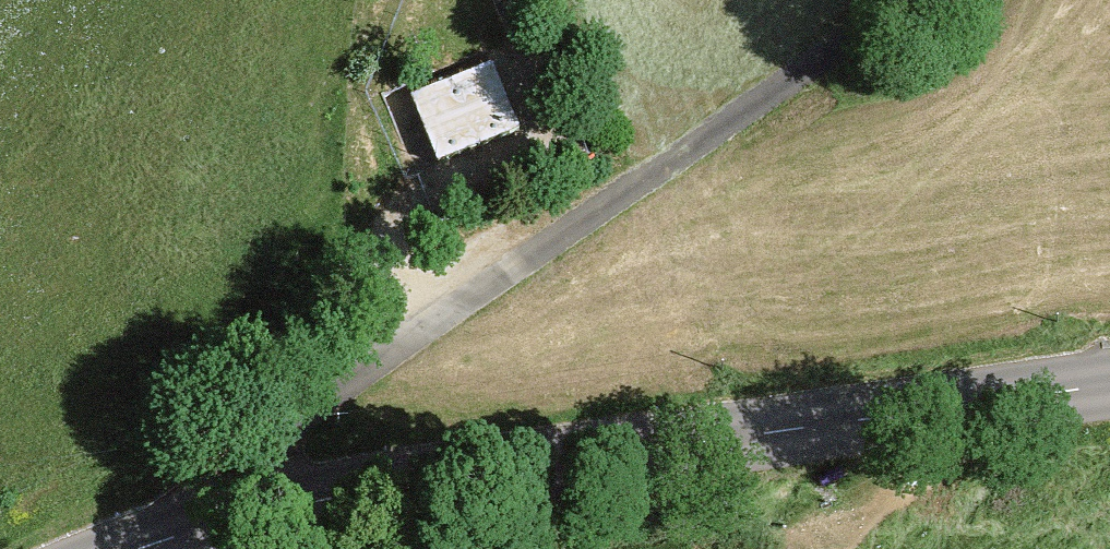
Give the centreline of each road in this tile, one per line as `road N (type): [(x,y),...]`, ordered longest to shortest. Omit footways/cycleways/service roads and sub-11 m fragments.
road 1 (tertiary): [(1109,370),(724,400),(257,468),(81,548)]
road 2 (track): [(257,468),(430,310),(907,0)]

